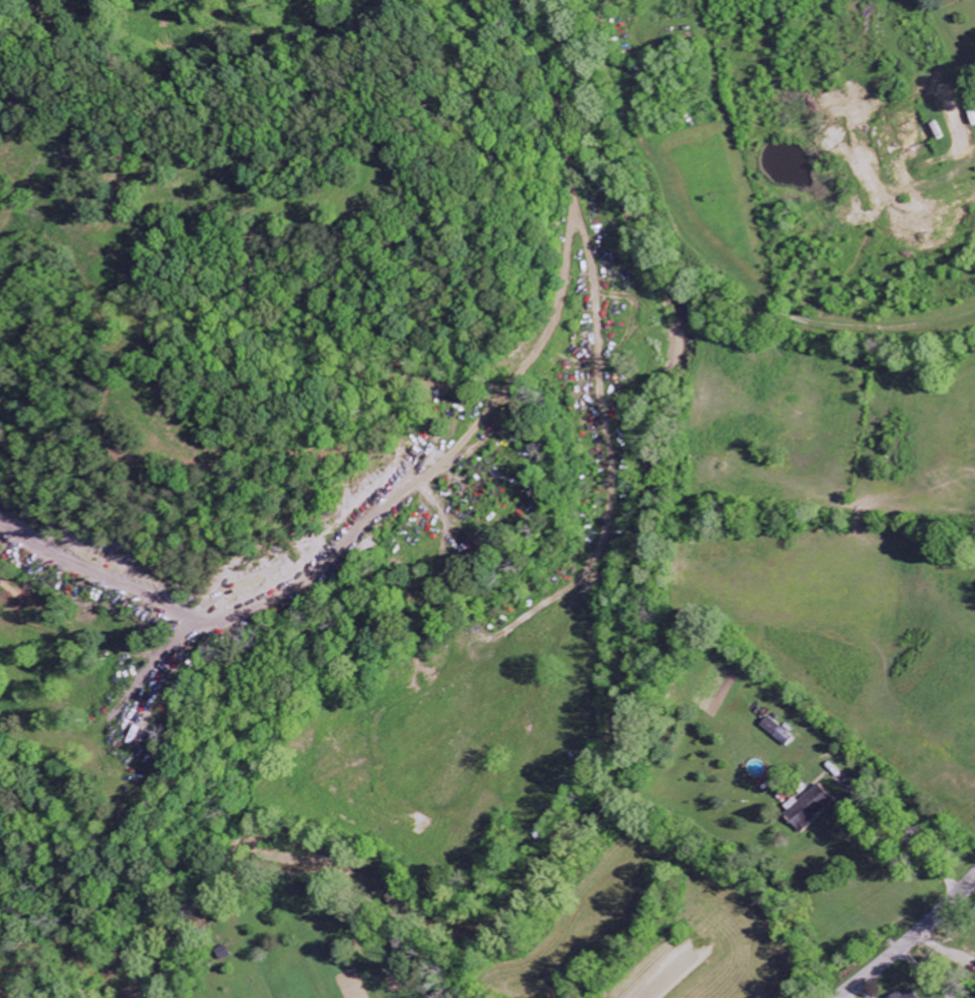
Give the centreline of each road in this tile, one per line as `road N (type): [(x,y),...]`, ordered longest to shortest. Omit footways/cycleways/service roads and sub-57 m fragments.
road 1 (tertiary): [(835,997),(974,875)]

